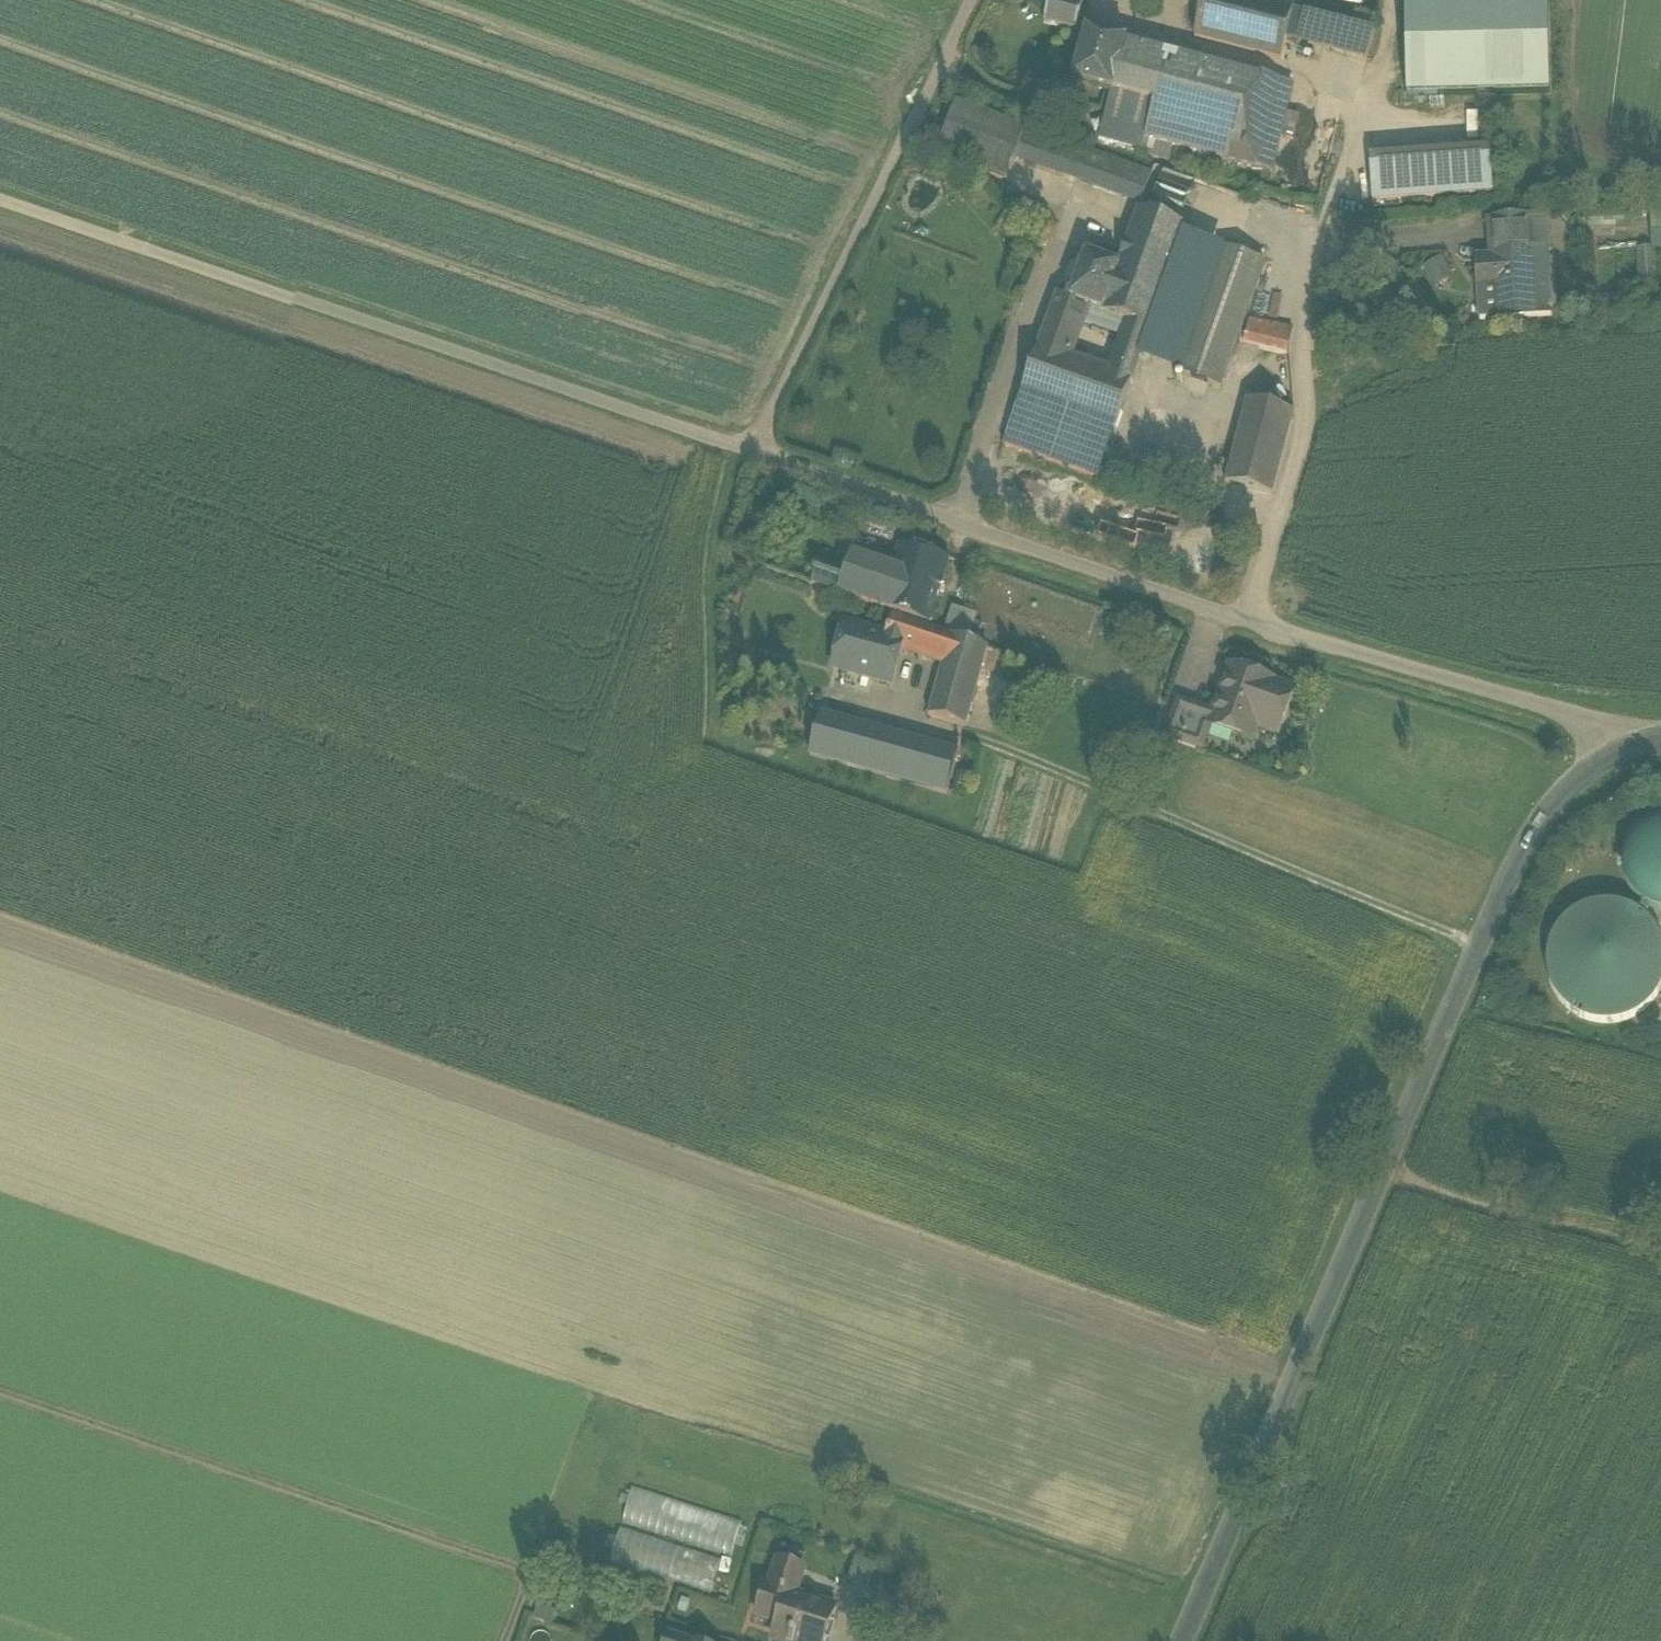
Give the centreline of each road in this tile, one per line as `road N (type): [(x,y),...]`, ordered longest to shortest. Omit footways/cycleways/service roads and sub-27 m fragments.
road 1 (unclassified): [(1183,1640),(1522,852),(1600,766),(1638,745)]
road 2 (unclassified): [(755,452),(1247,622),(1595,722),(1638,745)]
road 3 (unclassified): [(755,452),(0,198)]
road 4 (unclassified): [(975,0),(755,452)]

